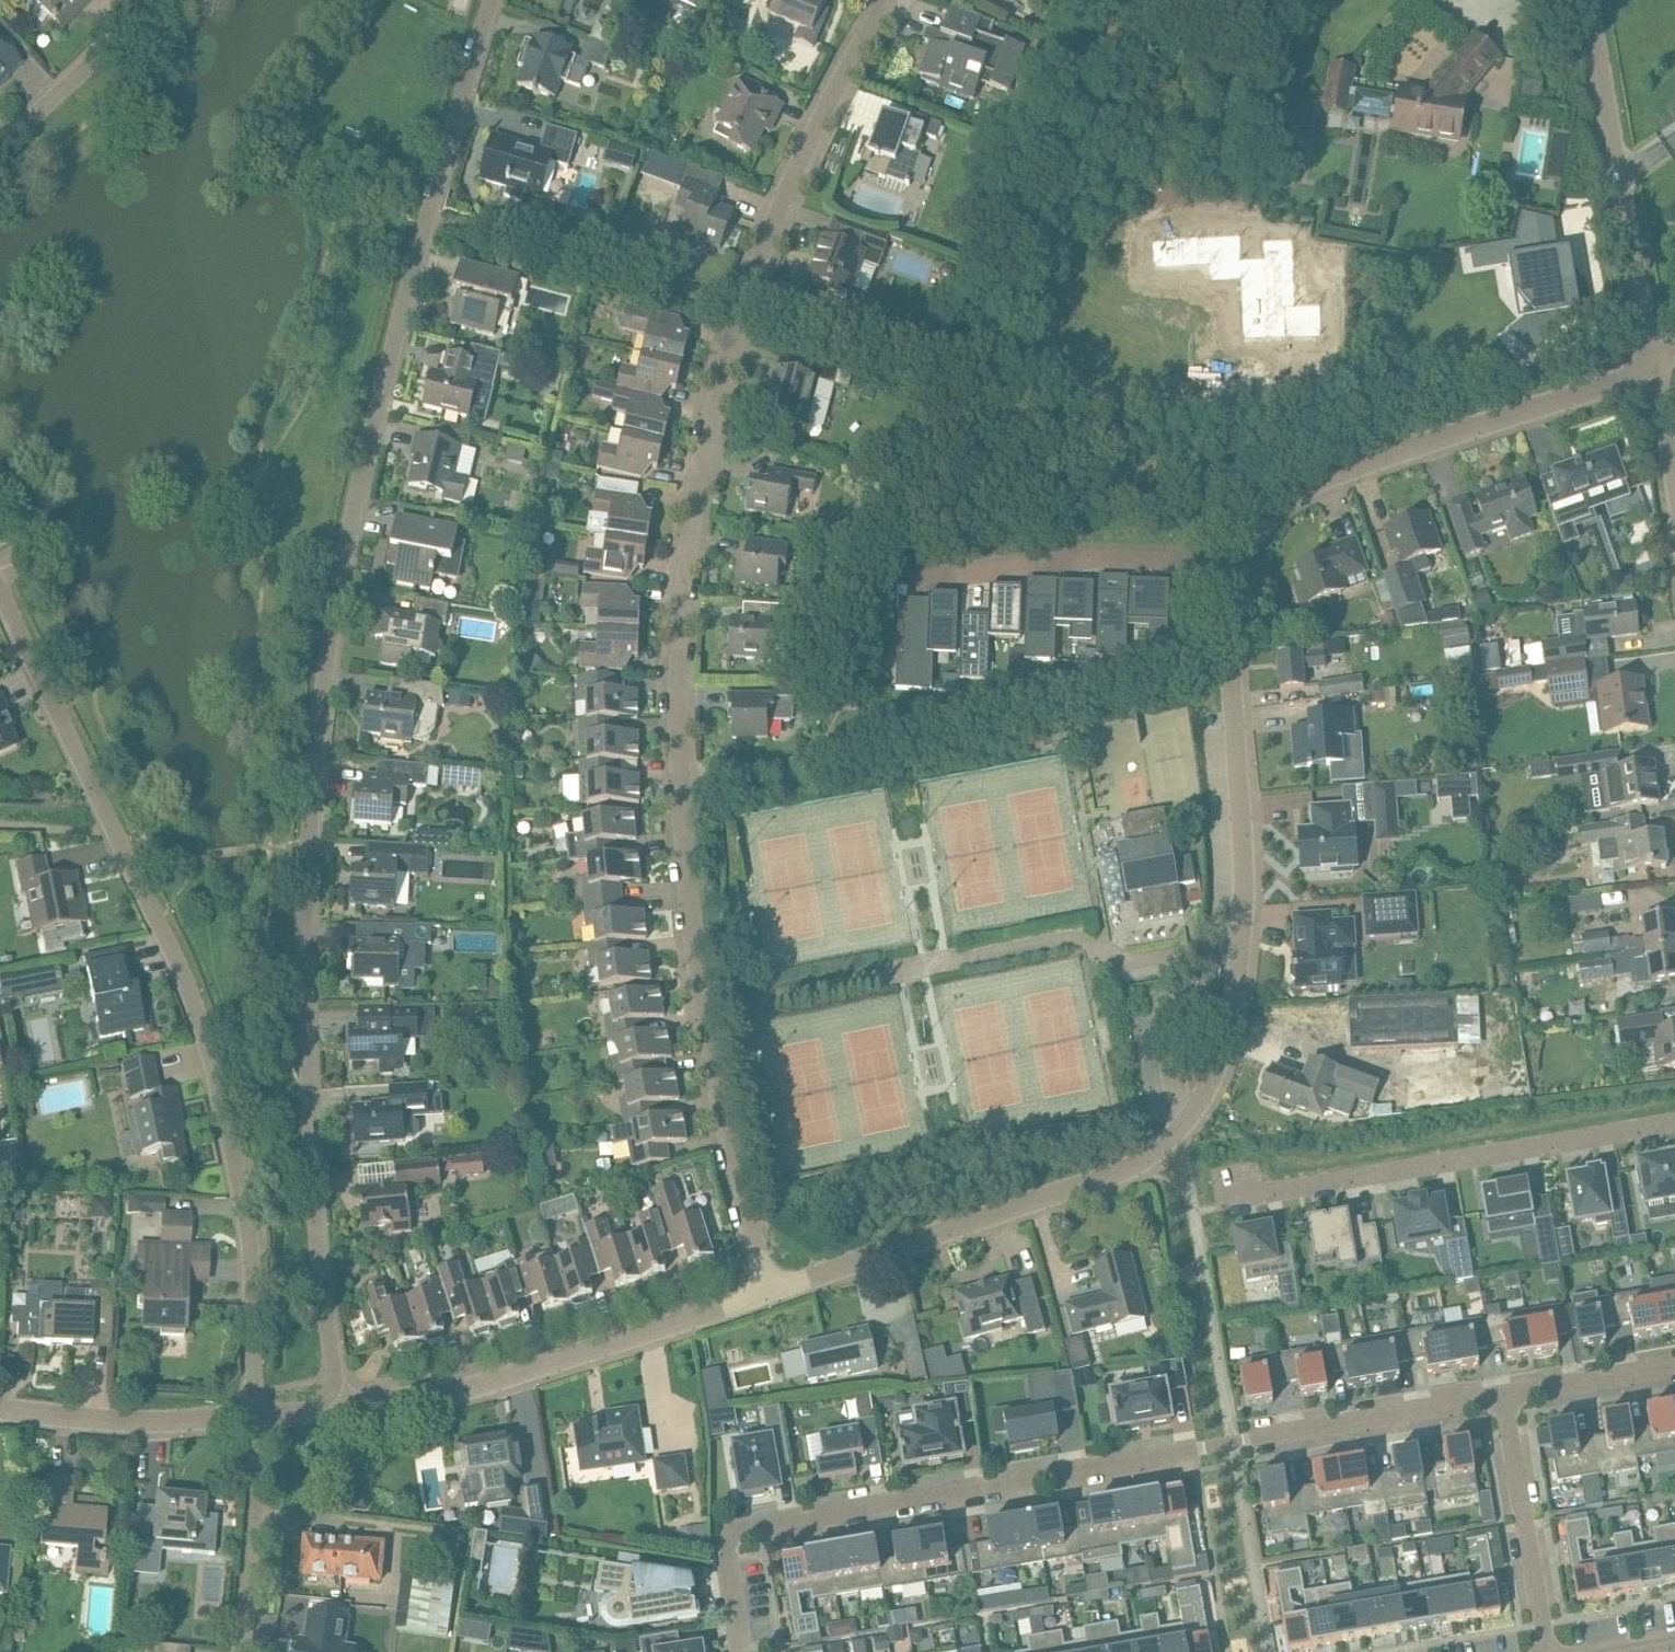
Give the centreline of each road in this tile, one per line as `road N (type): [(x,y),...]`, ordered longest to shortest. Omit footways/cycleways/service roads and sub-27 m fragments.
road 1 (residential): [(335,1404),(307,1141),(307,907),(327,644),(396,313),(496,0)]
road 2 (residential): [(758,1286),(700,1057),(676,916),(666,809),(675,585),(699,439),(735,314),(777,209),(870,39),(876,0)]
road 3 (residential): [(741,1651),(726,1561),(744,1535),(1506,1399)]
road 4 (residential): [(250,1414),(250,1263),(228,1136),(192,1005),(0,590)]
road 5 (unclassified): [(758,1286),(1109,1168),(1167,1133),(1208,1076),(1232,1012),(1244,920)]
road 6 (residential): [(1231,587),(1256,525),(1280,501),(1650,375)]
road 7 (residential): [(1224,1203),(1674,1127)]
road 8 (unclassified): [(335,1404),(501,1374),(758,1286)]
road 9 (residential): [(1650,375),(1591,0)]
road 10 (residential): [(898,582),(1159,557),(1231,587)]
road 11 (residential): [(1244,920),(1231,587)]
road 12 (residential): [(1506,1399),(1551,1651)]
road 13 (residential): [(250,1414),(0,1395)]
road 14 (residential): [(245,1651),(250,1414)]
road 15 (residential): [(0,152),(149,0)]
road 16 (residential): [(1506,1399),(1674,1370)]
road 17 (residential): [(1674,535),(1650,375)]

